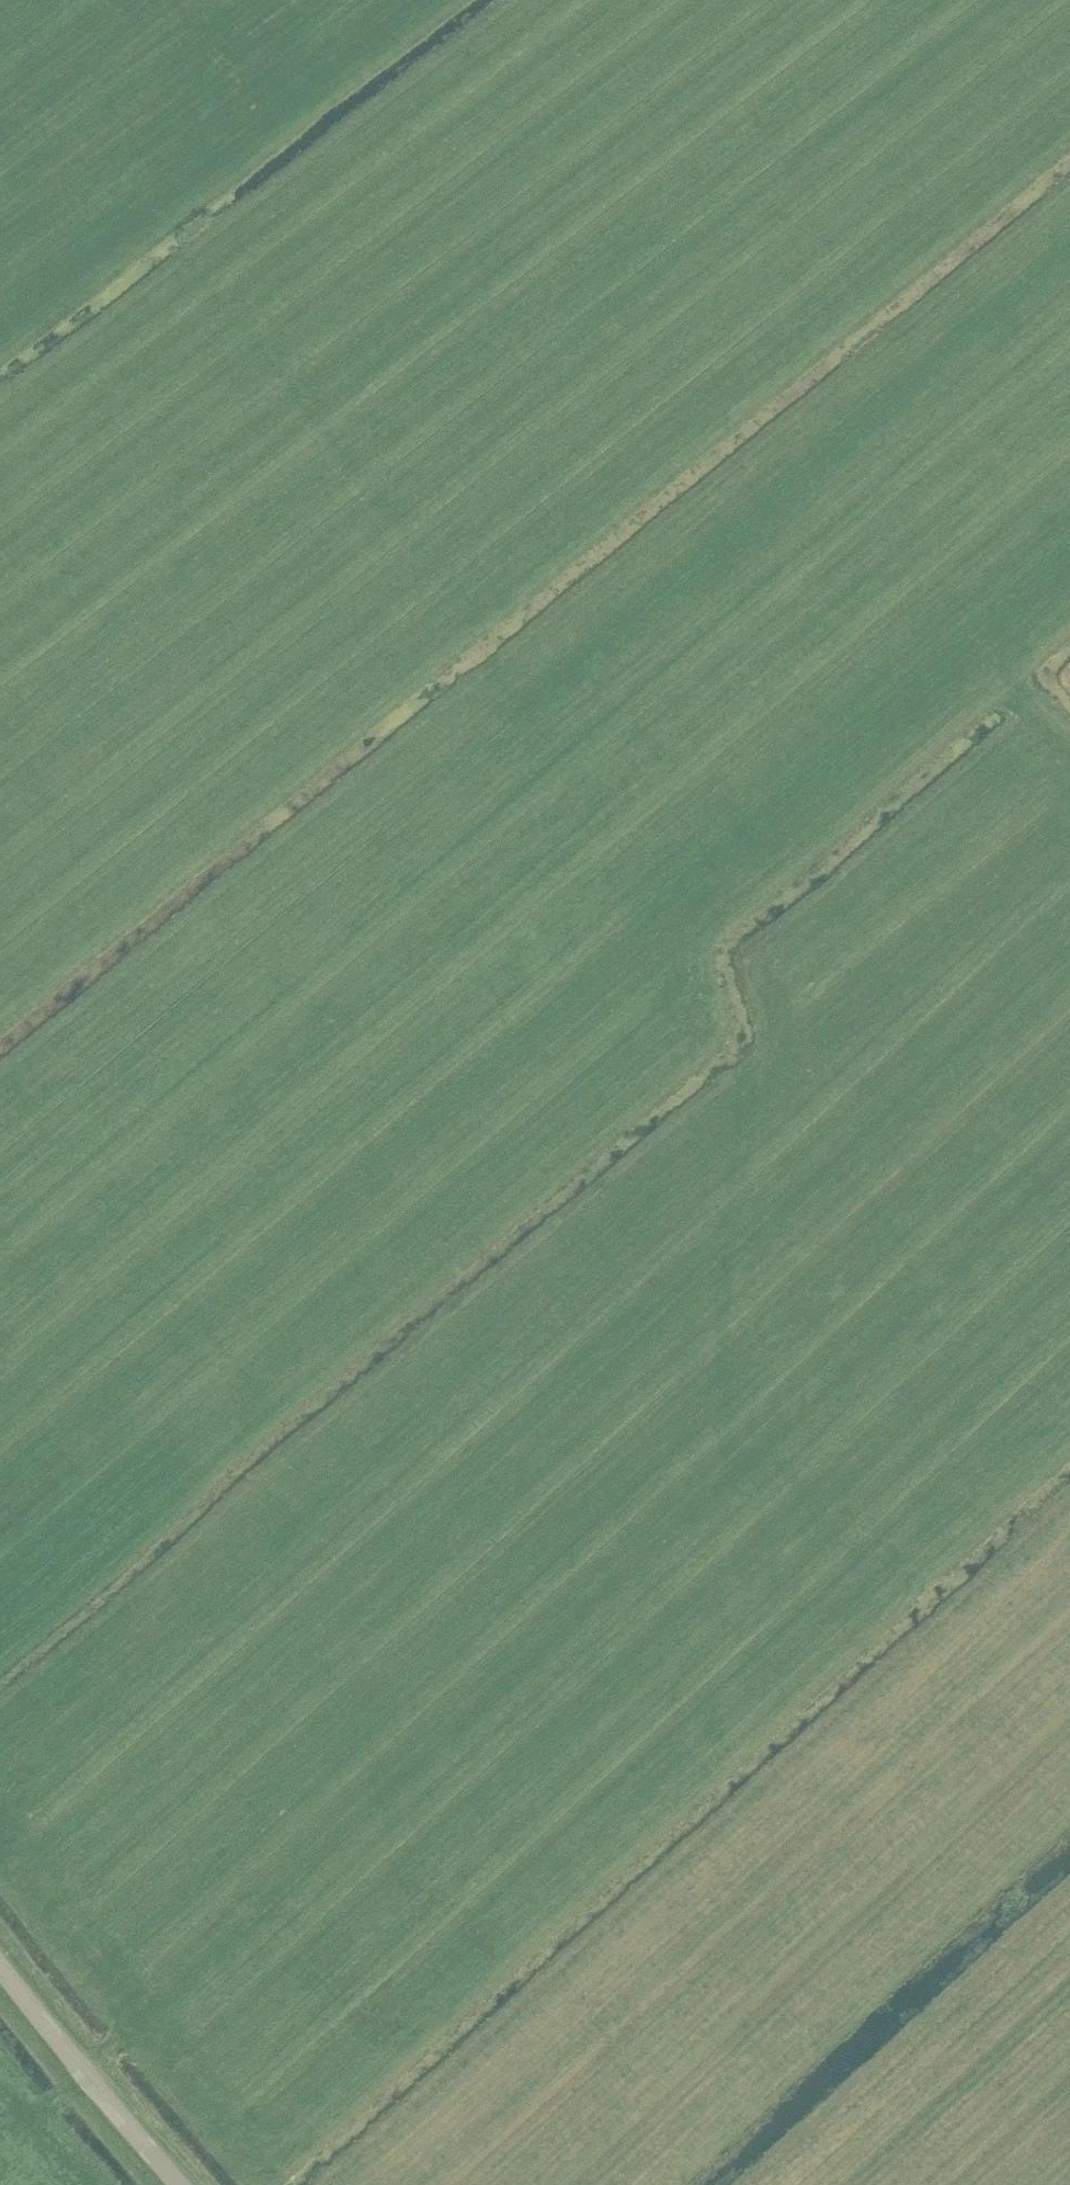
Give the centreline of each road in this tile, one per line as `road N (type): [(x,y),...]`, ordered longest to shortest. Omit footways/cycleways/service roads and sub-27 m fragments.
road 1 (unclassified): [(178,2184),(0,1966)]

